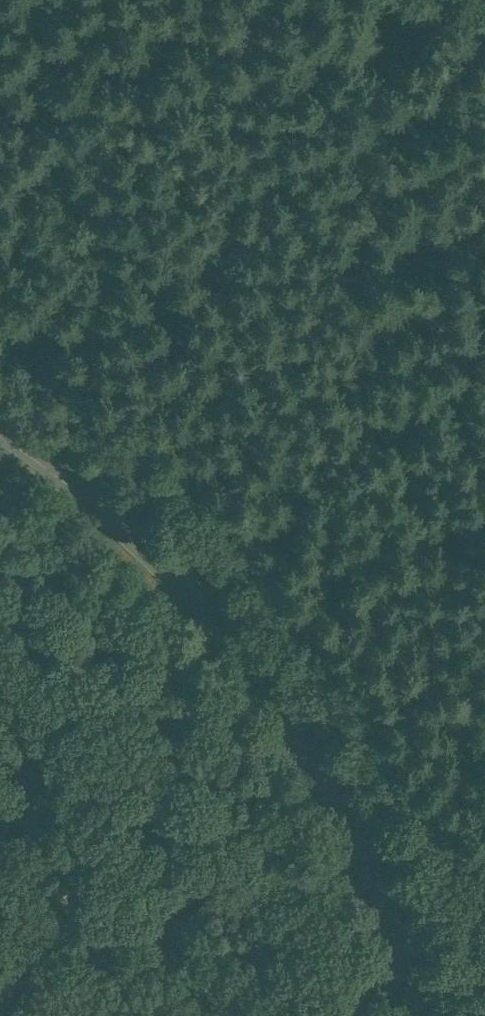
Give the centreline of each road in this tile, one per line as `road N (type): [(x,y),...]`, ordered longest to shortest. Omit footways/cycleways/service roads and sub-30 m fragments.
road 1 (tertiary): [(419,1015),(347,825),(261,682),(136,541),(0,436)]
road 2 (track): [(217,989),(226,958),(223,924),(145,794),(109,694),(50,653),(0,600)]
road 3 (track): [(217,989),(0,841)]
road 4 (track): [(93,909),(0,990)]

